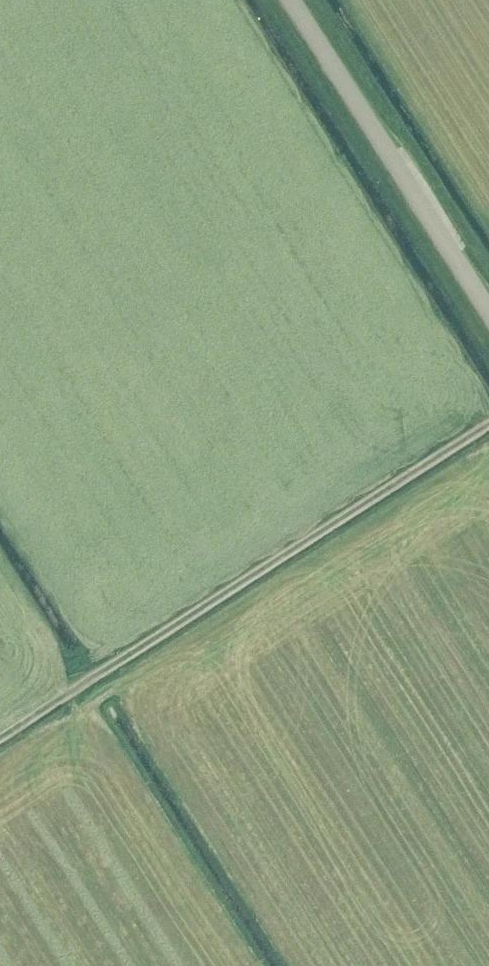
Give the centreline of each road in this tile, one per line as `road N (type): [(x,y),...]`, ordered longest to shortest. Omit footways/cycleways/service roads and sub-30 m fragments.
road 1 (track): [(488,419),(0,734)]
road 2 (unclassified): [(488,312),(291,0)]

